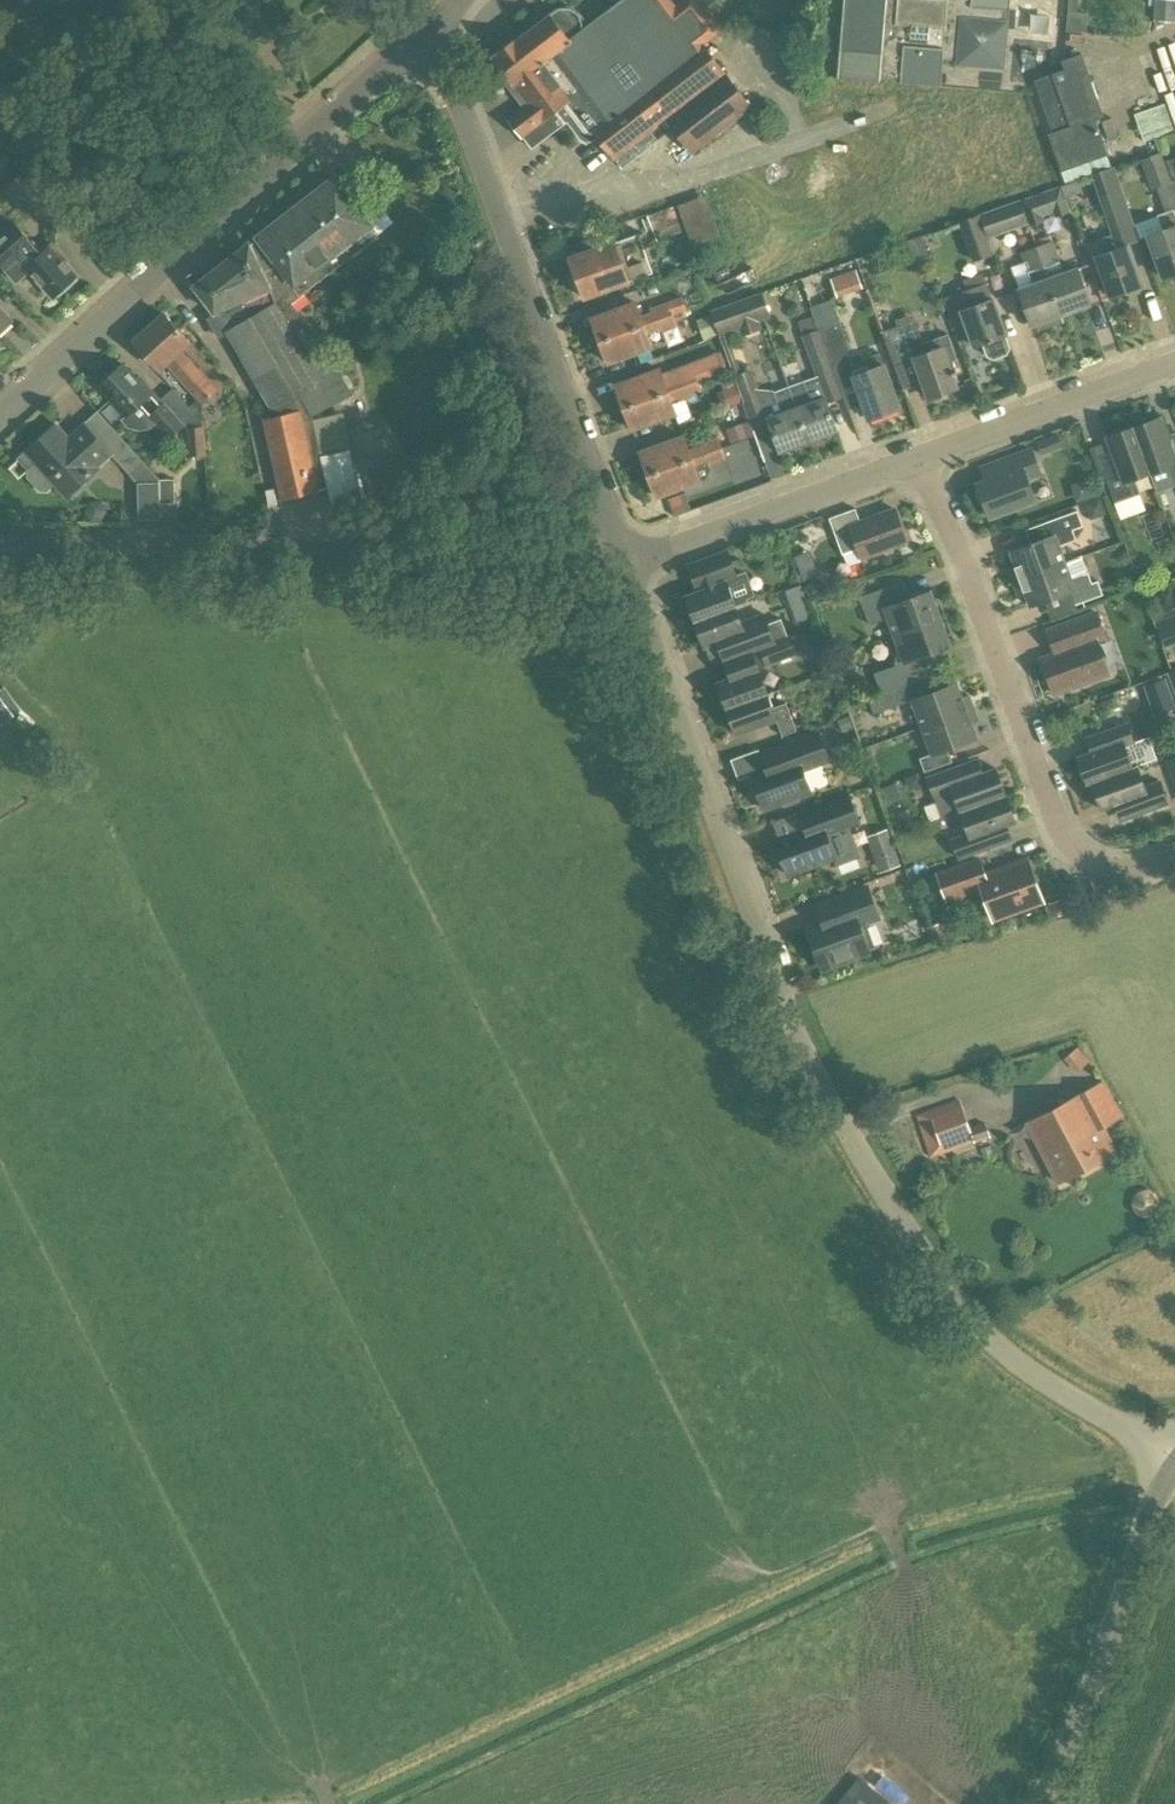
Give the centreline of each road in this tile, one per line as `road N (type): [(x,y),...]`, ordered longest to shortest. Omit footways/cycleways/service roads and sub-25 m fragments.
road 1 (unclassified): [(1166,1436),(1118,1426),(1015,1364),(983,1333),(880,1185),(766,942),(632,557)]
road 2 (residential): [(632,557),(0,542)]
road 3 (unclassified): [(0,420),(425,32)]
road 4 (unclassified): [(632,557),(425,32)]
road 5 (residential): [(1174,857),(1129,866),(1087,861),(1061,831),(962,551),(917,457)]
road 6 (unclassified): [(1040,1803),(1117,1618),(1166,1436)]
road 7 (residential): [(917,457),(632,557)]
road 8 (residential): [(1174,363),(917,457)]

